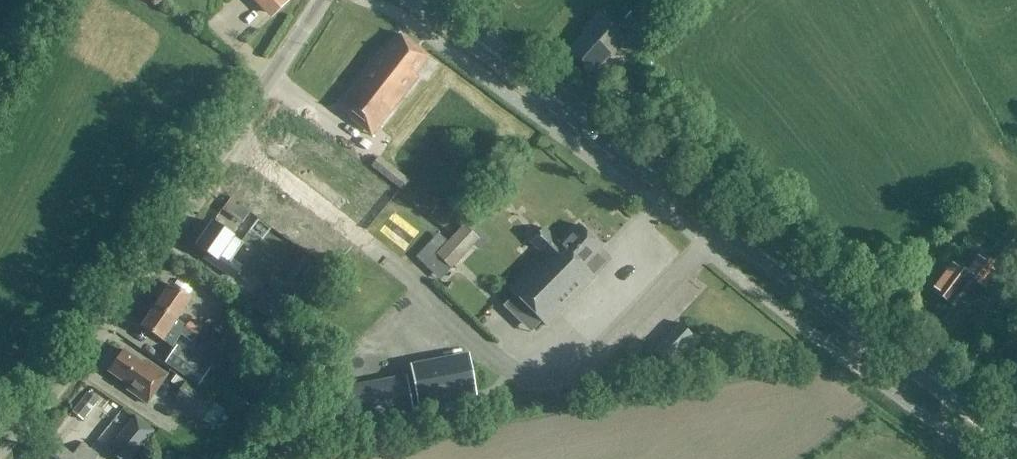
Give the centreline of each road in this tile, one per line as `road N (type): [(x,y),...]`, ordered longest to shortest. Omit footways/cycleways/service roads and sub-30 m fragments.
road 1 (secondary): [(1016,438),(421,0)]
road 2 (tertiary): [(0,447),(85,348),(323,0)]

